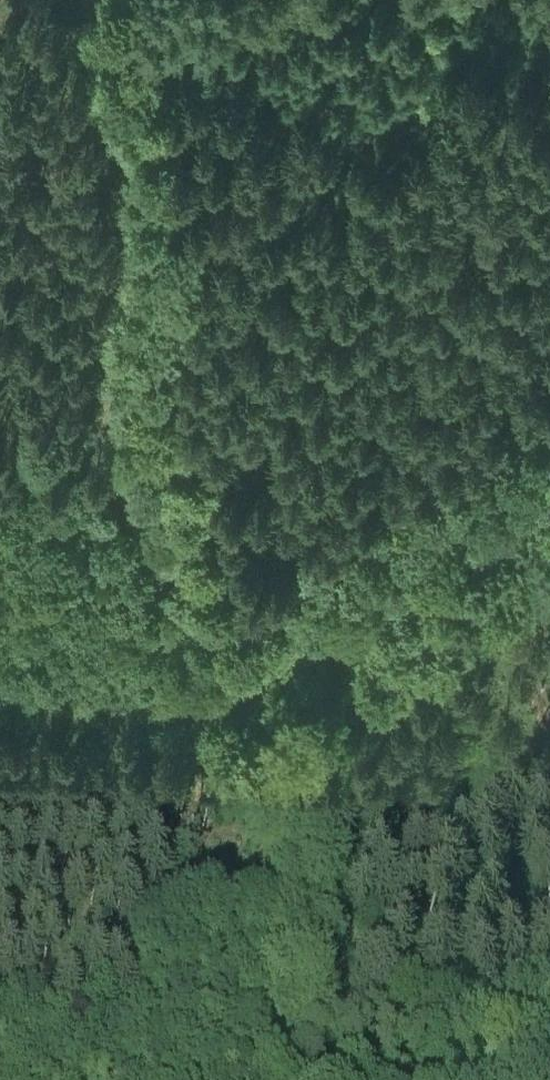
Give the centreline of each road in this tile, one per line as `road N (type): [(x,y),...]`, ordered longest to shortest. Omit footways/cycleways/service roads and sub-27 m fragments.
road 1 (track): [(95,0),(136,100),(140,145),(138,213),(110,332),(114,381),(203,705),(272,892),(273,935),(260,997),(277,1079)]
road 2 (track): [(0,680),(203,705),(549,482)]

